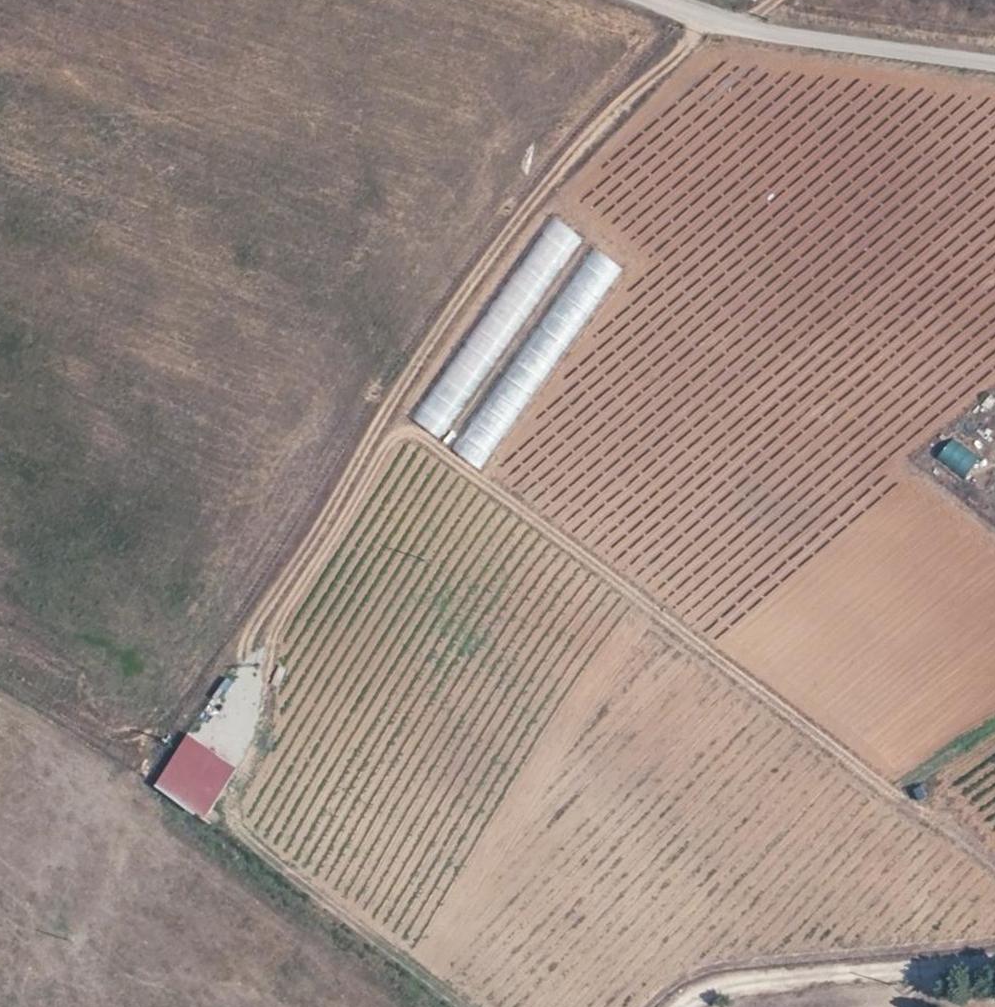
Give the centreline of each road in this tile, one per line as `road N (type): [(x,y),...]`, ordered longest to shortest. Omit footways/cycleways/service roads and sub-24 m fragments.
road 1 (unclassified): [(645,0),(819,43),(994,67)]
road 2 (track): [(994,958),(755,980),(684,1006)]

